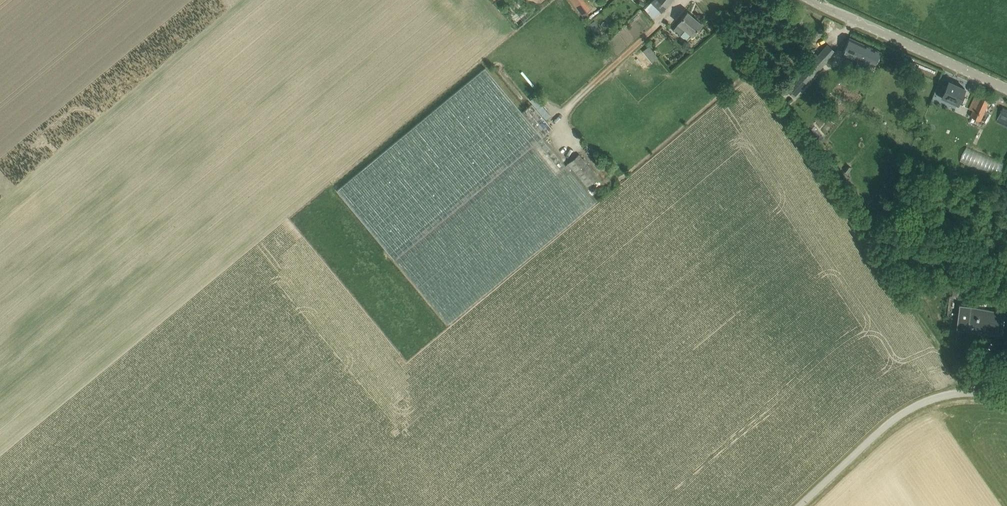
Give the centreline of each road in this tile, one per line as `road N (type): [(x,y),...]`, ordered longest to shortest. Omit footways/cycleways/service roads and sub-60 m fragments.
road 1 (track): [(701,0),(954,367),(961,392)]
road 2 (unclassified): [(799,505),(916,406),(961,392),(1006,397)]
road 3 (tertiary): [(1006,90),(812,0)]

